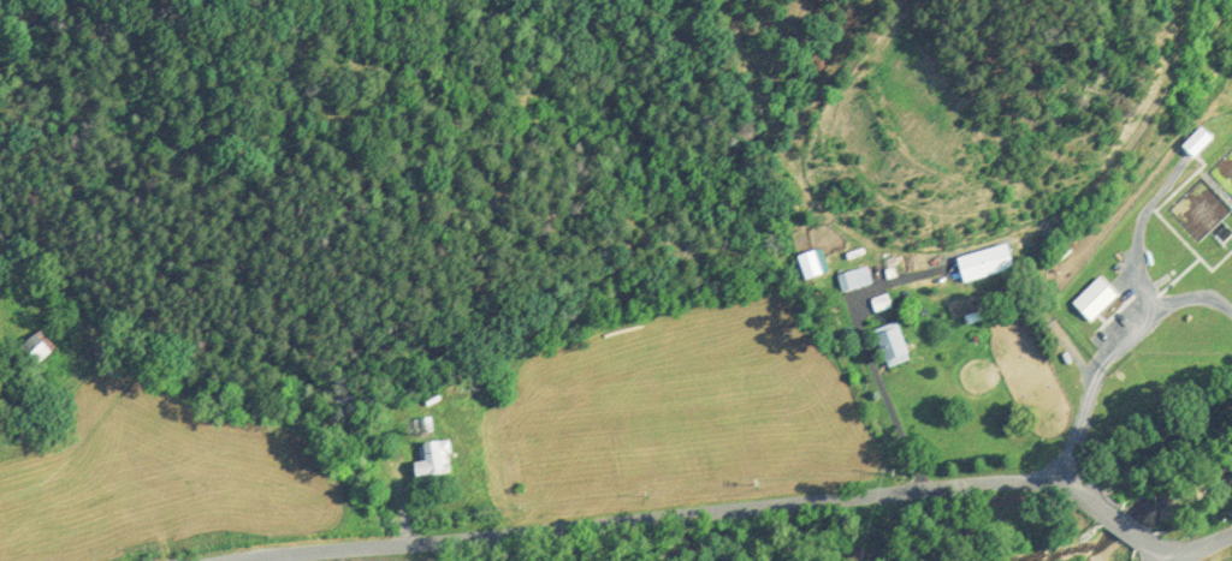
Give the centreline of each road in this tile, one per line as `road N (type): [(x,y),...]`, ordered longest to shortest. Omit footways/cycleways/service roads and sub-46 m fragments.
road 1 (tertiary): [(252,560),(1050,482)]

